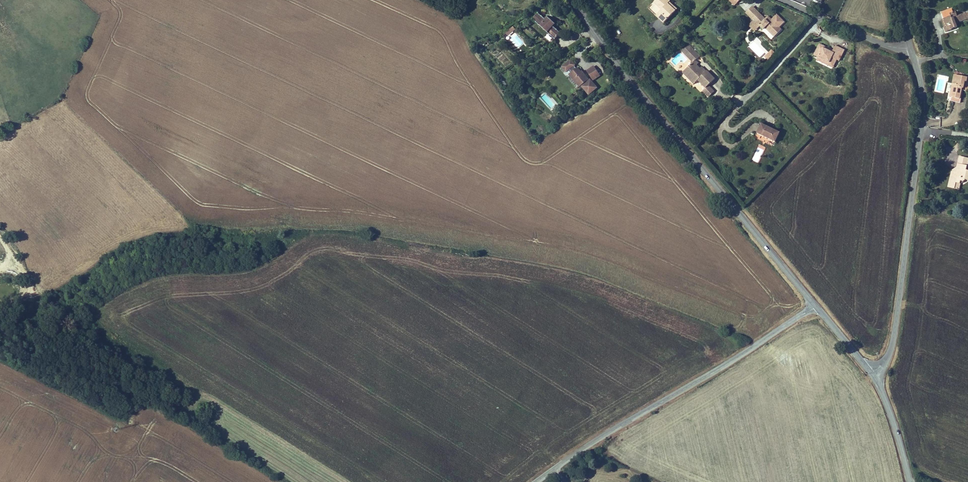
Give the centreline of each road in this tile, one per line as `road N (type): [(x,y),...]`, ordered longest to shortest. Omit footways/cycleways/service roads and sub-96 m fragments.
road 1 (tertiary): [(572,0),(816,305)]
road 2 (tertiary): [(910,47),(921,130),(892,346),(871,373)]
road 3 (unclassified): [(536,481),(816,305)]
road 4 (unclassified): [(910,47),(888,46),(780,0)]

